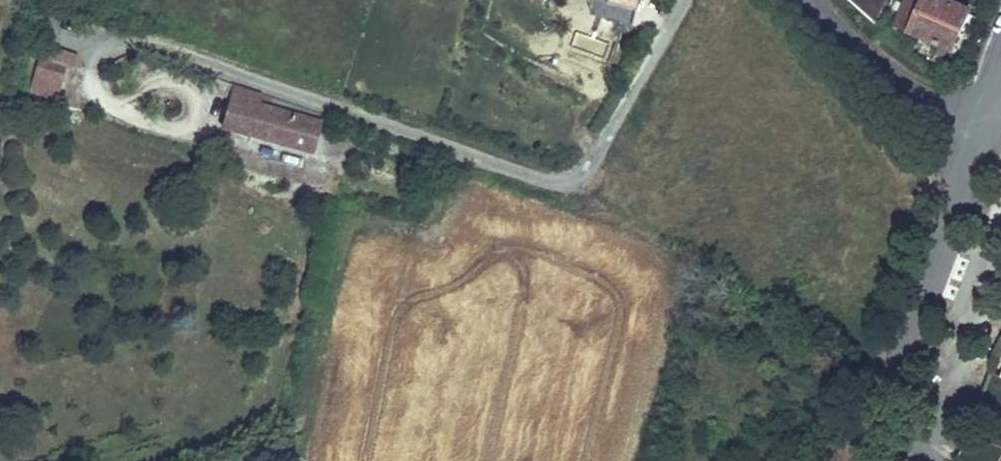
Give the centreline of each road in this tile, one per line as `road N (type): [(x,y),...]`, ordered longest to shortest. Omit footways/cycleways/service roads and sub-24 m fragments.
road 1 (residential): [(993,113),(879,418)]
road 2 (unclassified): [(803,0),(856,60),(993,113)]

